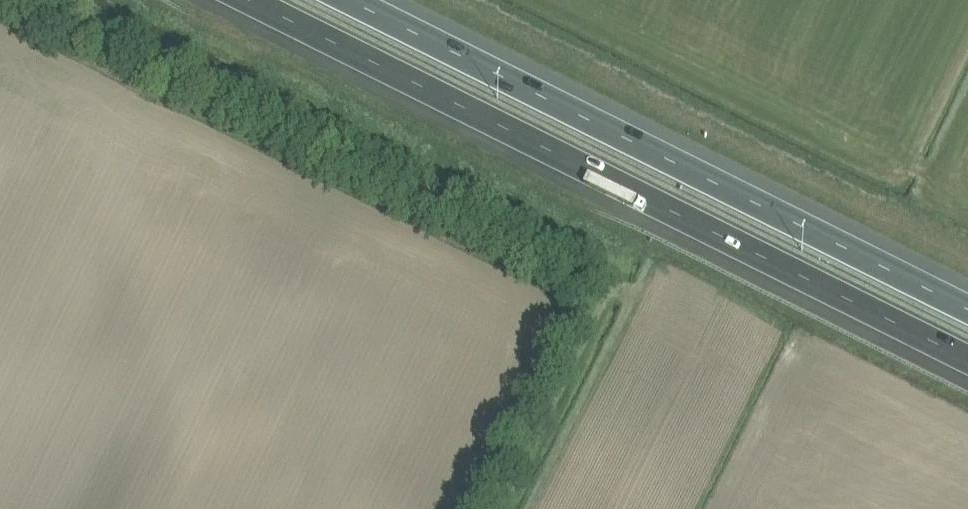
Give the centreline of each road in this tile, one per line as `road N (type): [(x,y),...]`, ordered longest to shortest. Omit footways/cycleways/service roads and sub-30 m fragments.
road 1 (motorway): [(247,0),(967,361)]
road 2 (motorway): [(967,302),(360,0)]

